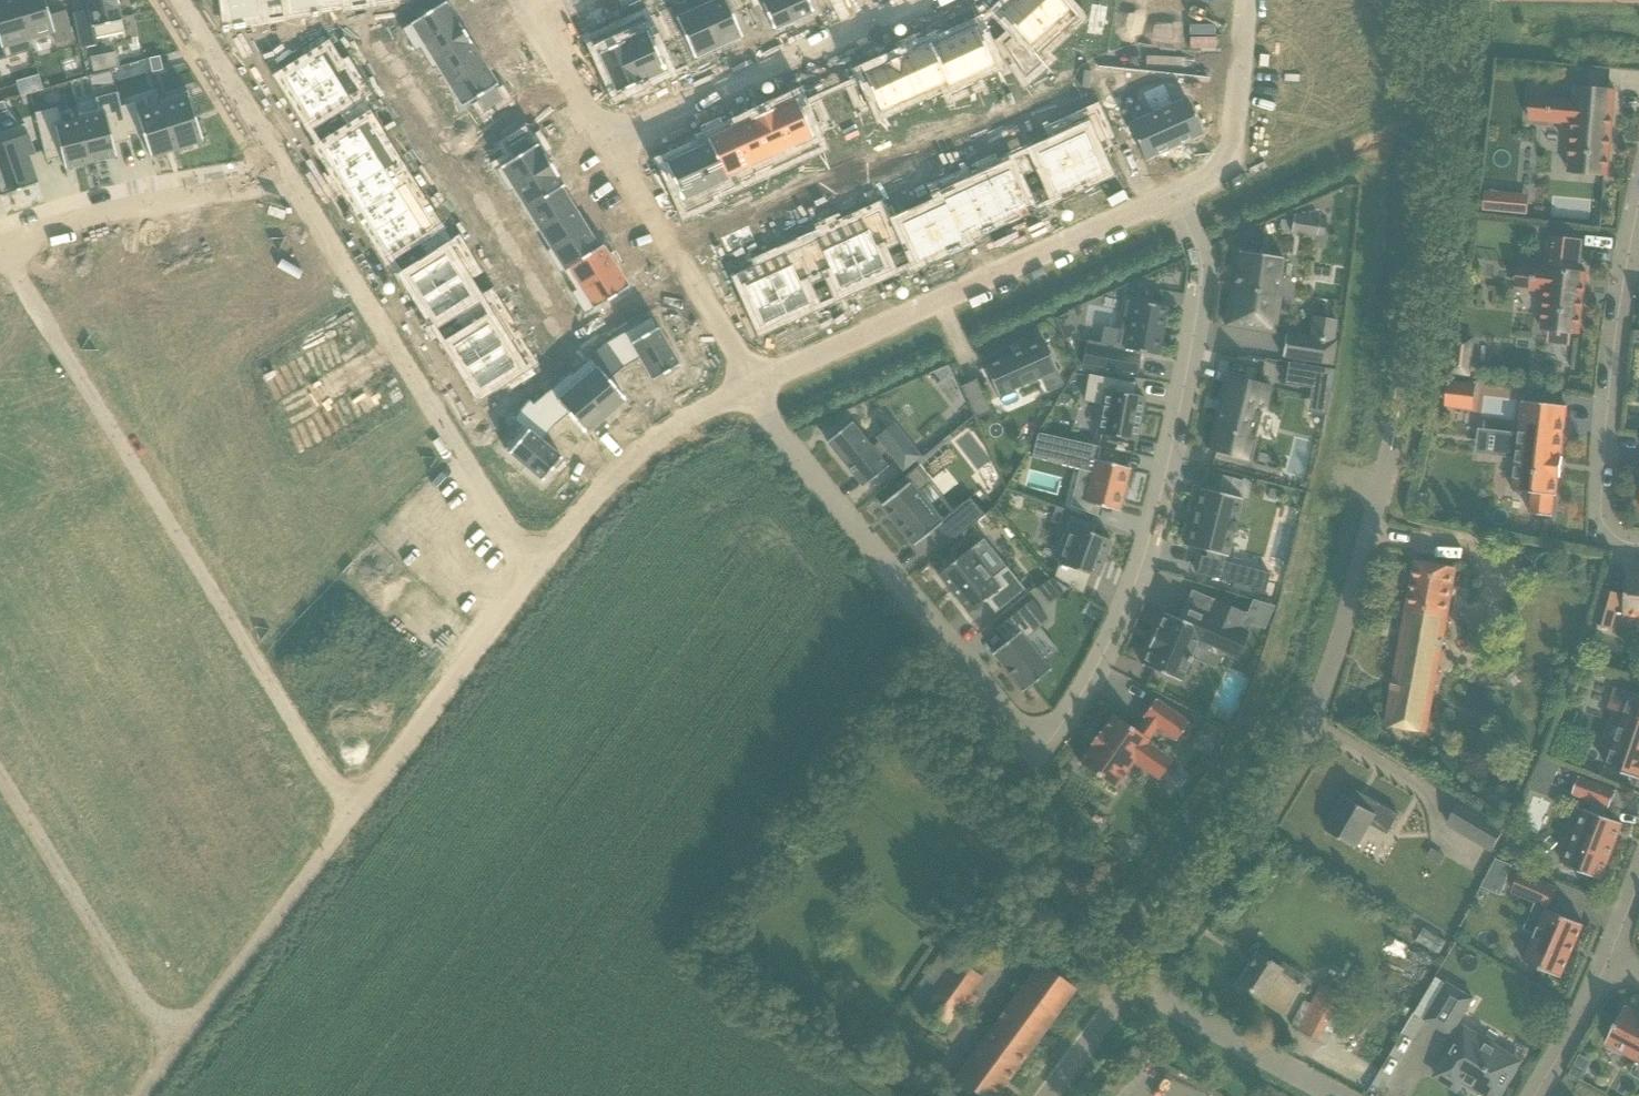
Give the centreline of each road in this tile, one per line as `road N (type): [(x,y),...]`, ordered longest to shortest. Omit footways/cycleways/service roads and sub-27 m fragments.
road 1 (residential): [(750,384),(1024,740),(1096,661),(1152,516),(1200,349),(1200,261),(1177,197)]
road 2 (residential): [(1330,1095),(1156,1007),(1145,988),(1149,967),(1289,775),(1344,632),(1385,468)]
road 3 (residential): [(347,808),(5,249)]
road 4 (residential): [(750,384),(1177,197)]
road 5 (residential): [(529,560),(298,188)]
road 6 (residential): [(604,140),(929,0)]
road 7 (residential): [(0,766),(171,1042)]
road 8 (residential): [(1638,543),(1616,536),(1601,500),(1630,255)]
road 9 (residential): [(347,808),(529,560)]
road 10 (residential): [(298,188),(164,208),(5,249)]
road 11 (residential): [(171,1042),(347,808)]
road 12 (residential): [(529,560),(602,468),(640,439),(750,384)]
road 13 (residential): [(604,140),(750,384)]
road 14 (residential): [(1177,197),(1225,170),(1246,0)]
road 15 (residential): [(298,188),(185,0)]
road 16 (residential): [(521,0),(604,140)]
road 17 (residential): [(1535,1095),(1610,960)]

